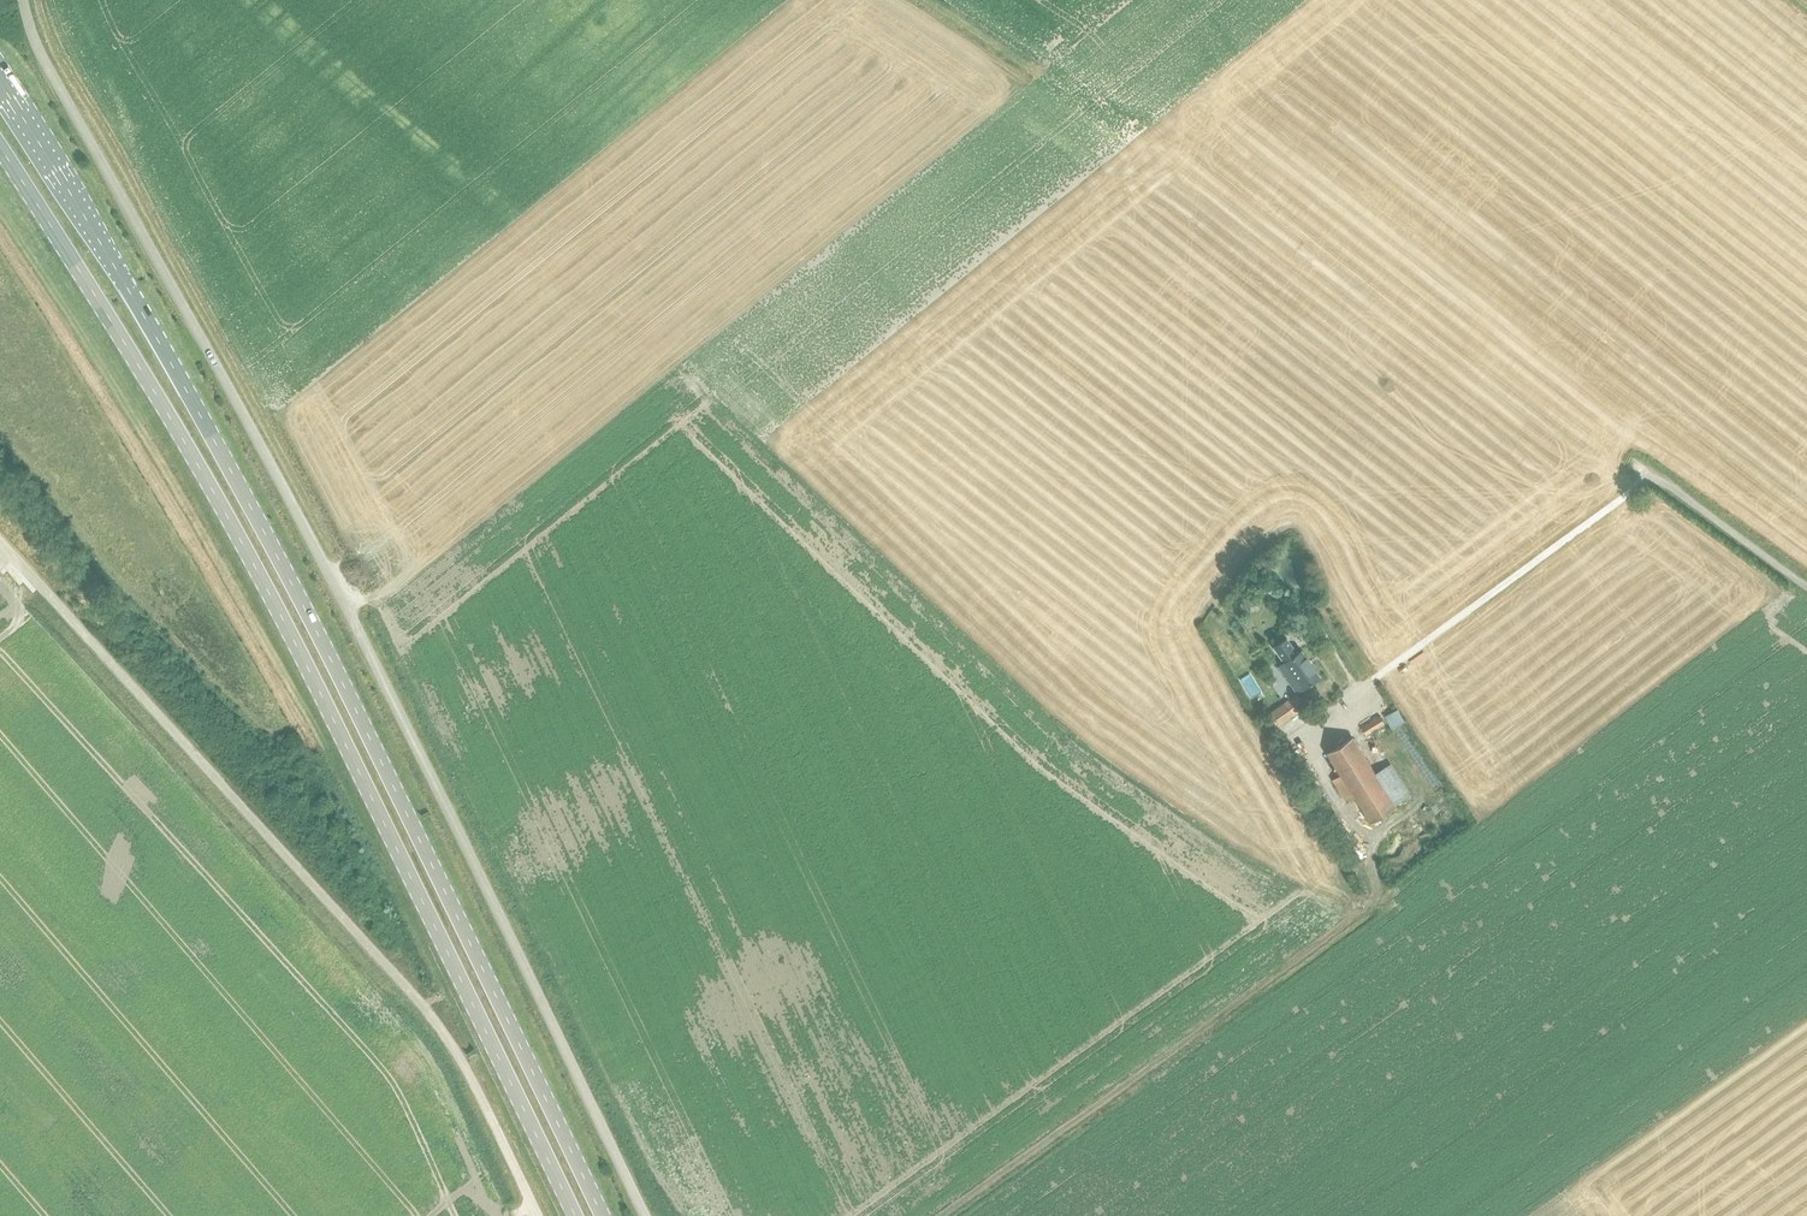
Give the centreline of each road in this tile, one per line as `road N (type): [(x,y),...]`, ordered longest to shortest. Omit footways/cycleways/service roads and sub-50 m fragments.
road 1 (unclassified): [(643,1215),(416,745),(265,452),(46,63),(22,0)]
road 2 (primary): [(602,1215),(274,549),(160,341),(0,78)]
road 3 (primary): [(0,145),(233,527),(575,1215)]
road 4 (track): [(0,206),(54,283),(304,729),(444,1005),(432,1017)]
road 5 (unclassified): [(538,1215),(432,1017),(0,543)]
road 6 (track): [(944,1215),(1374,903)]
road 7 (unclassified): [(1650,478),(1368,684)]
road 8 (unclassified): [(1806,588),(1650,478)]
road 9 (track): [(923,0),(1034,73)]

